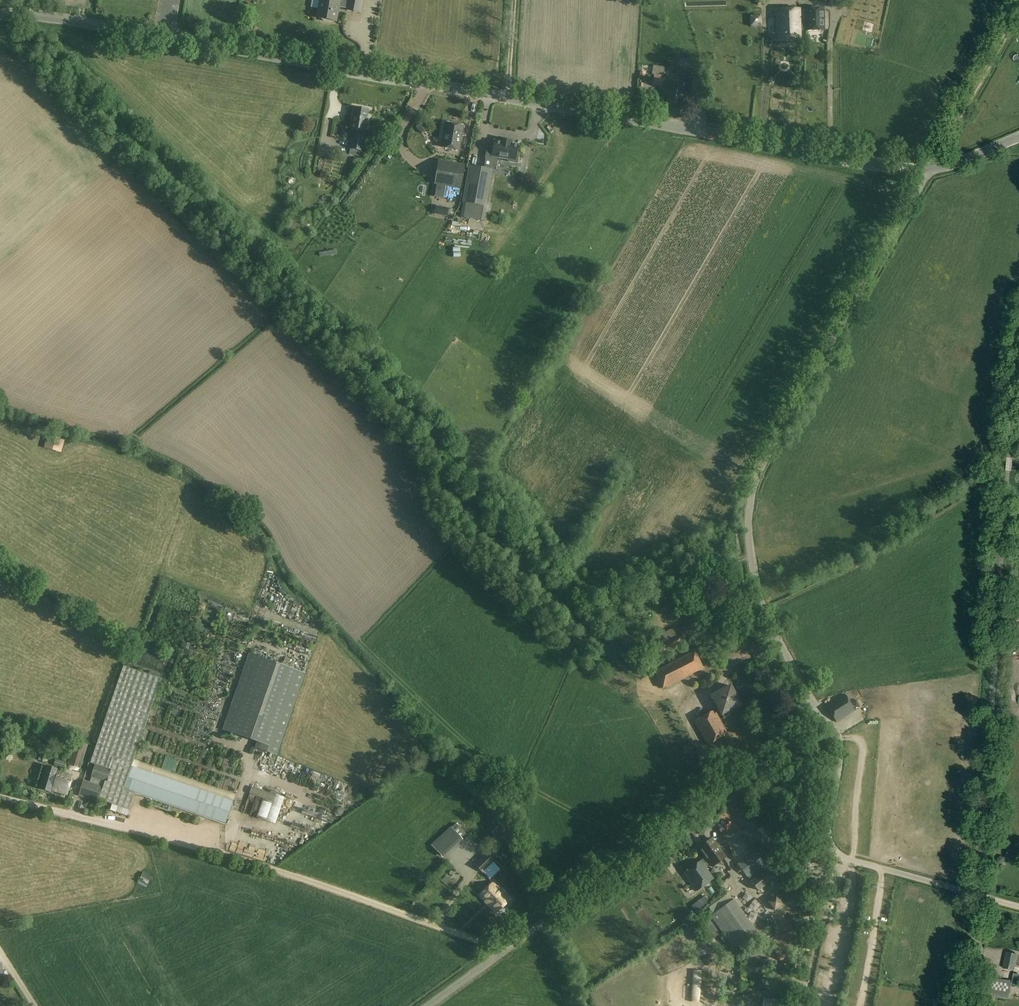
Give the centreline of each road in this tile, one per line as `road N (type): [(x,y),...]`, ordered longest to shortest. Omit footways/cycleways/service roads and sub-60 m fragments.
road 1 (unclassified): [(0,15),(44,16),(929,169)]
road 2 (unclassified): [(822,721),(756,588),(754,480),(929,169)]
road 3 (track): [(506,950),(240,859),(22,801)]
road 4 (unclassified): [(429,1005),(822,721)]
road 5 (unclassified): [(979,896),(836,851),(828,825),(839,746),(822,721)]
road 6 (track): [(929,169),(1018,10)]

